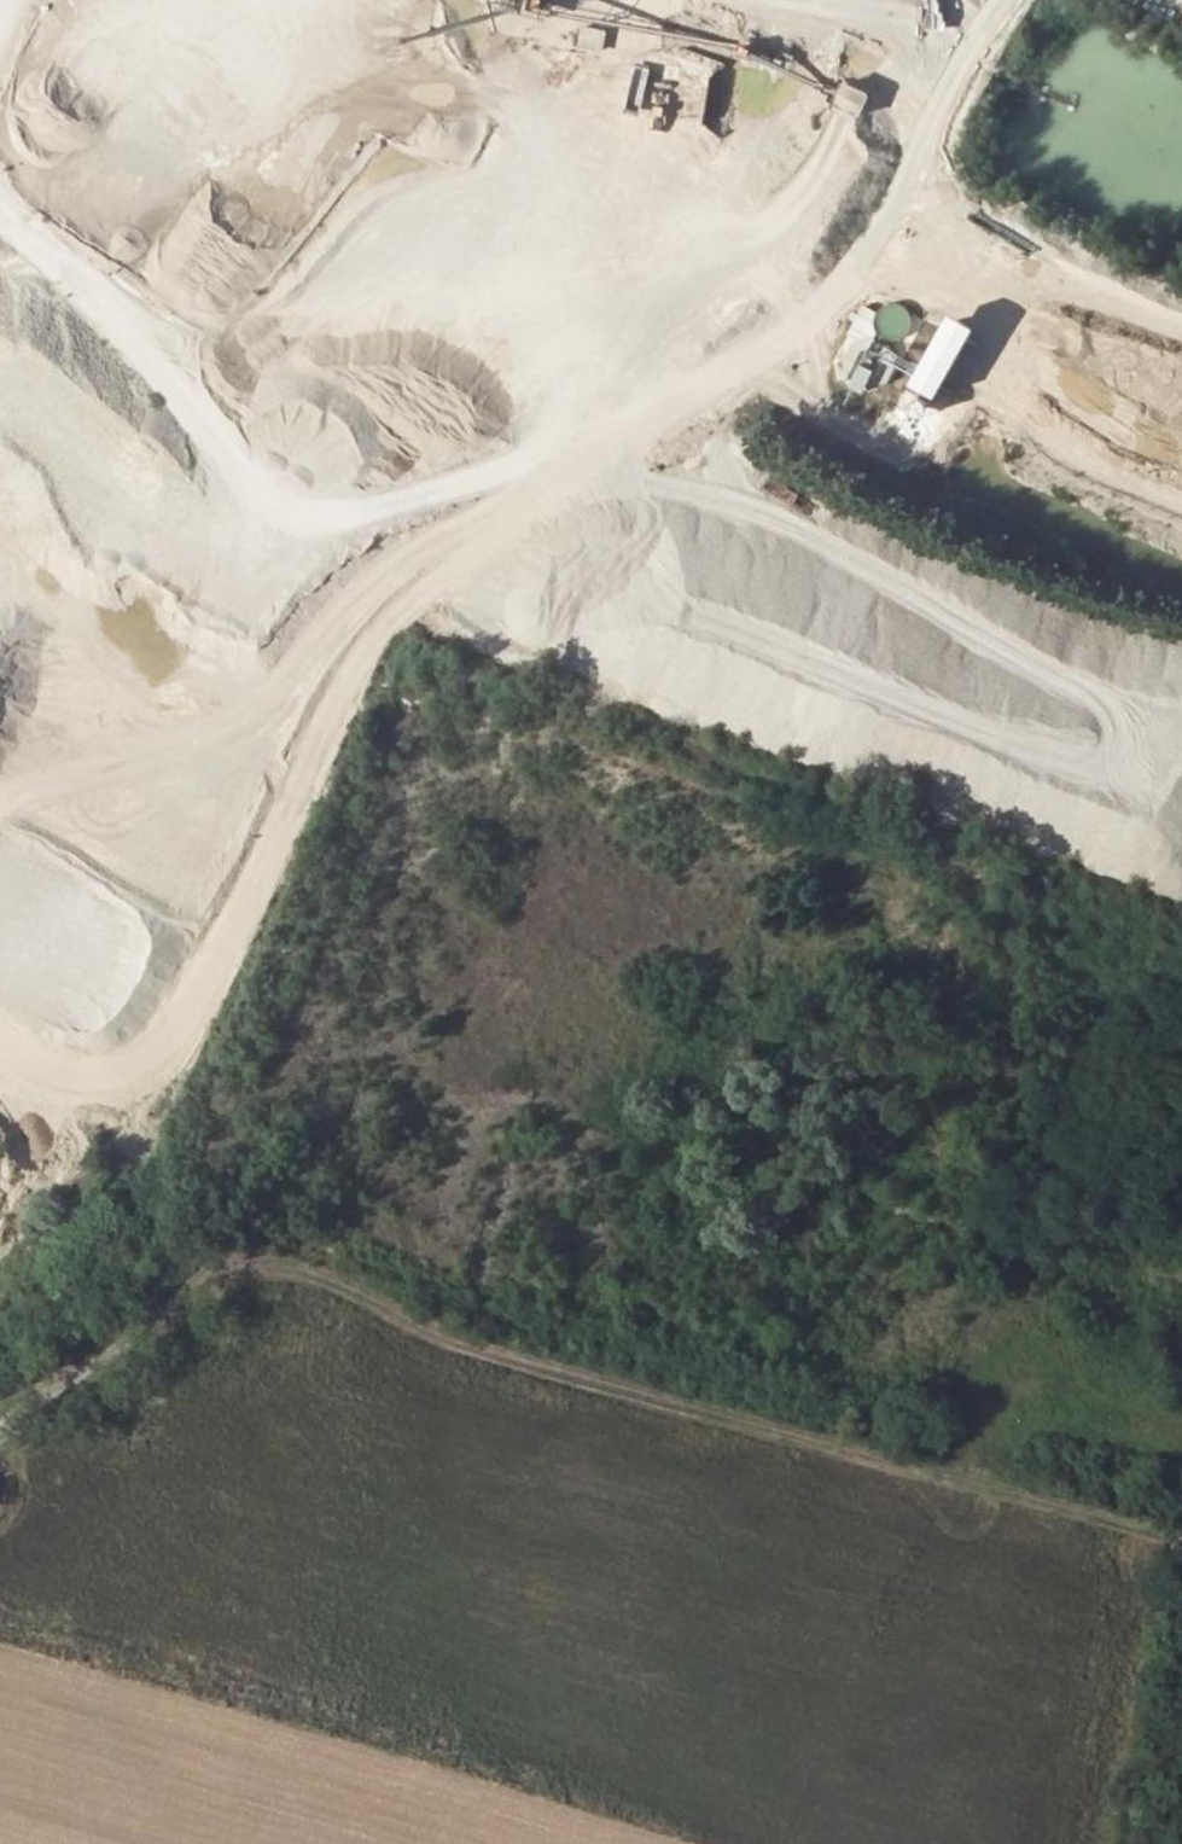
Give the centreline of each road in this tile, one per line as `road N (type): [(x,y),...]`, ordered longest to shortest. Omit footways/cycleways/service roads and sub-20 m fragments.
road 1 (track): [(0,1414),(197,1310)]

